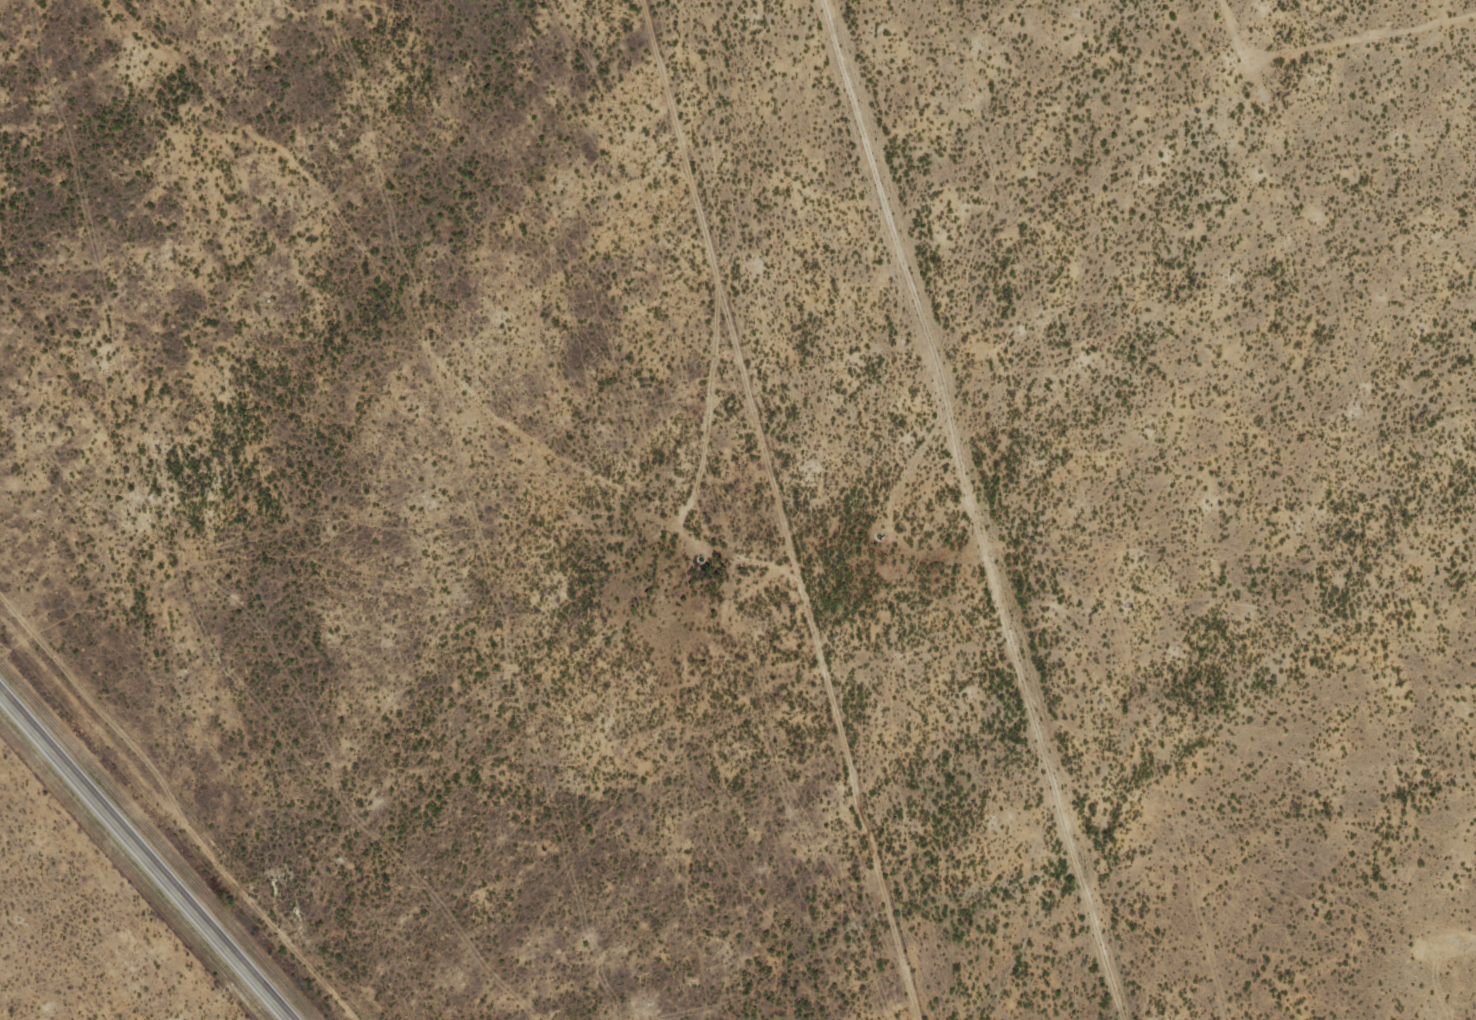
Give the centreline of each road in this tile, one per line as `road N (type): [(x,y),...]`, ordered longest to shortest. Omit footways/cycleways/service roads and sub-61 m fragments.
road 1 (secondary): [(0,692),(291,1019)]

